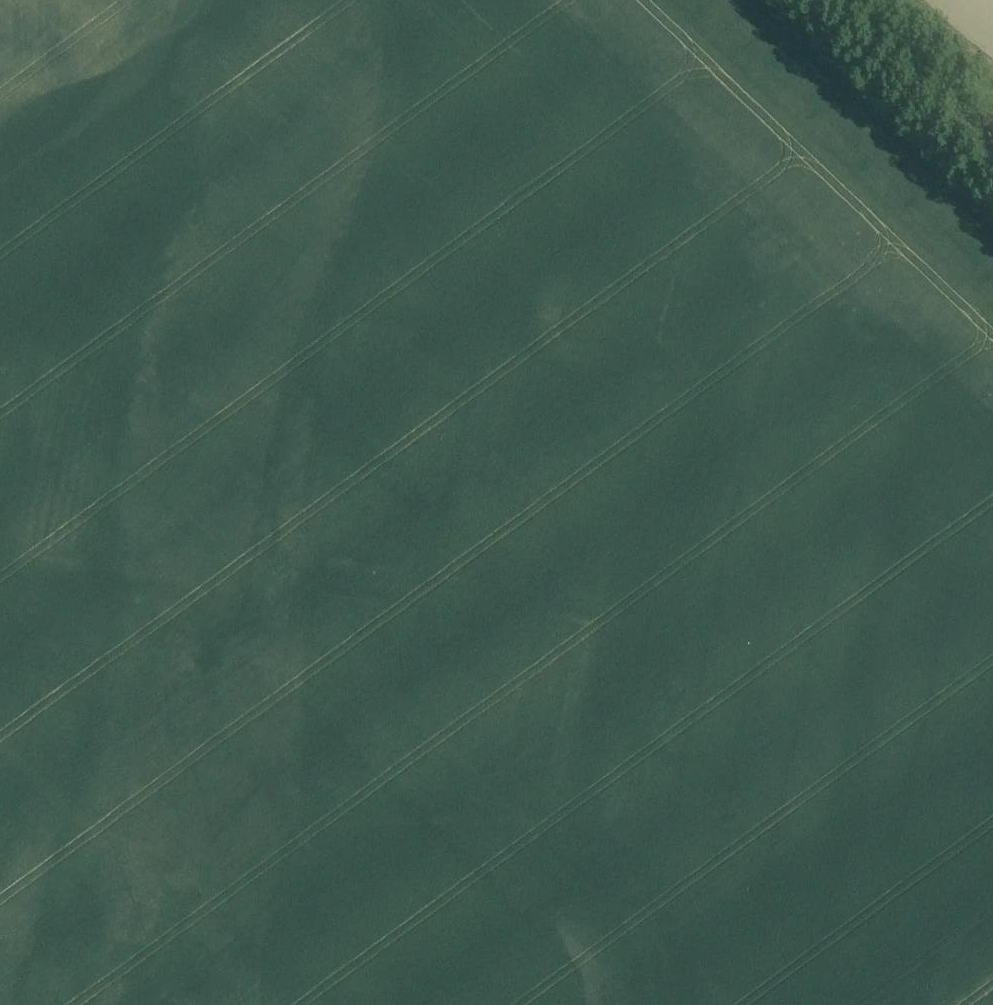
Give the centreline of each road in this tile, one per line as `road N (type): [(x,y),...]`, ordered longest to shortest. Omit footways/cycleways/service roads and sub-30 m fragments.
road 1 (tertiary): [(992,166),(819,0)]

